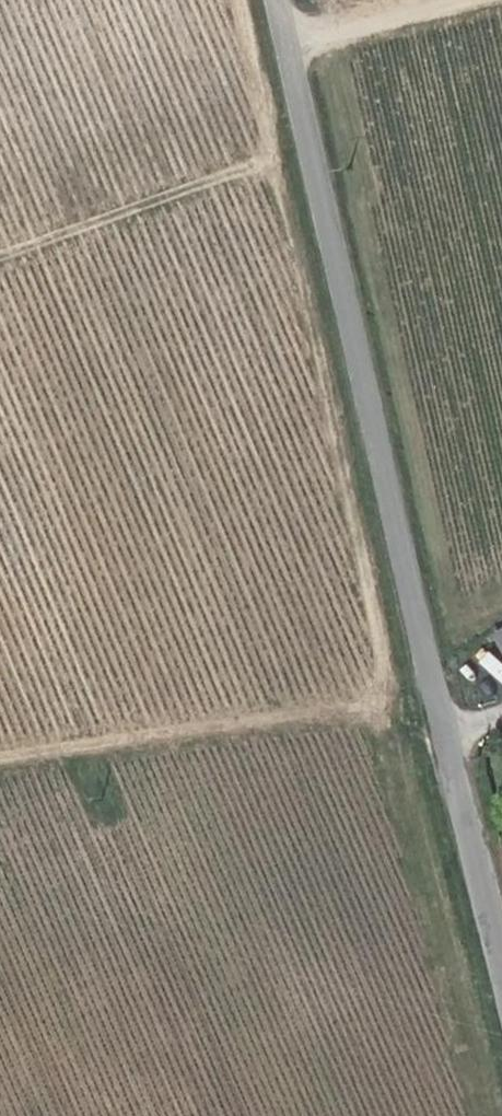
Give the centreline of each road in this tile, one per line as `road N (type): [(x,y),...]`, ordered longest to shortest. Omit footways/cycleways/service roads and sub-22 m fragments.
road 1 (track): [(237,0),(385,695),(496,1115)]
road 2 (unclassified): [(501,957),(280,0)]
road 3 (track): [(438,687),(0,750)]
road 4 (track): [(414,0),(287,35)]

